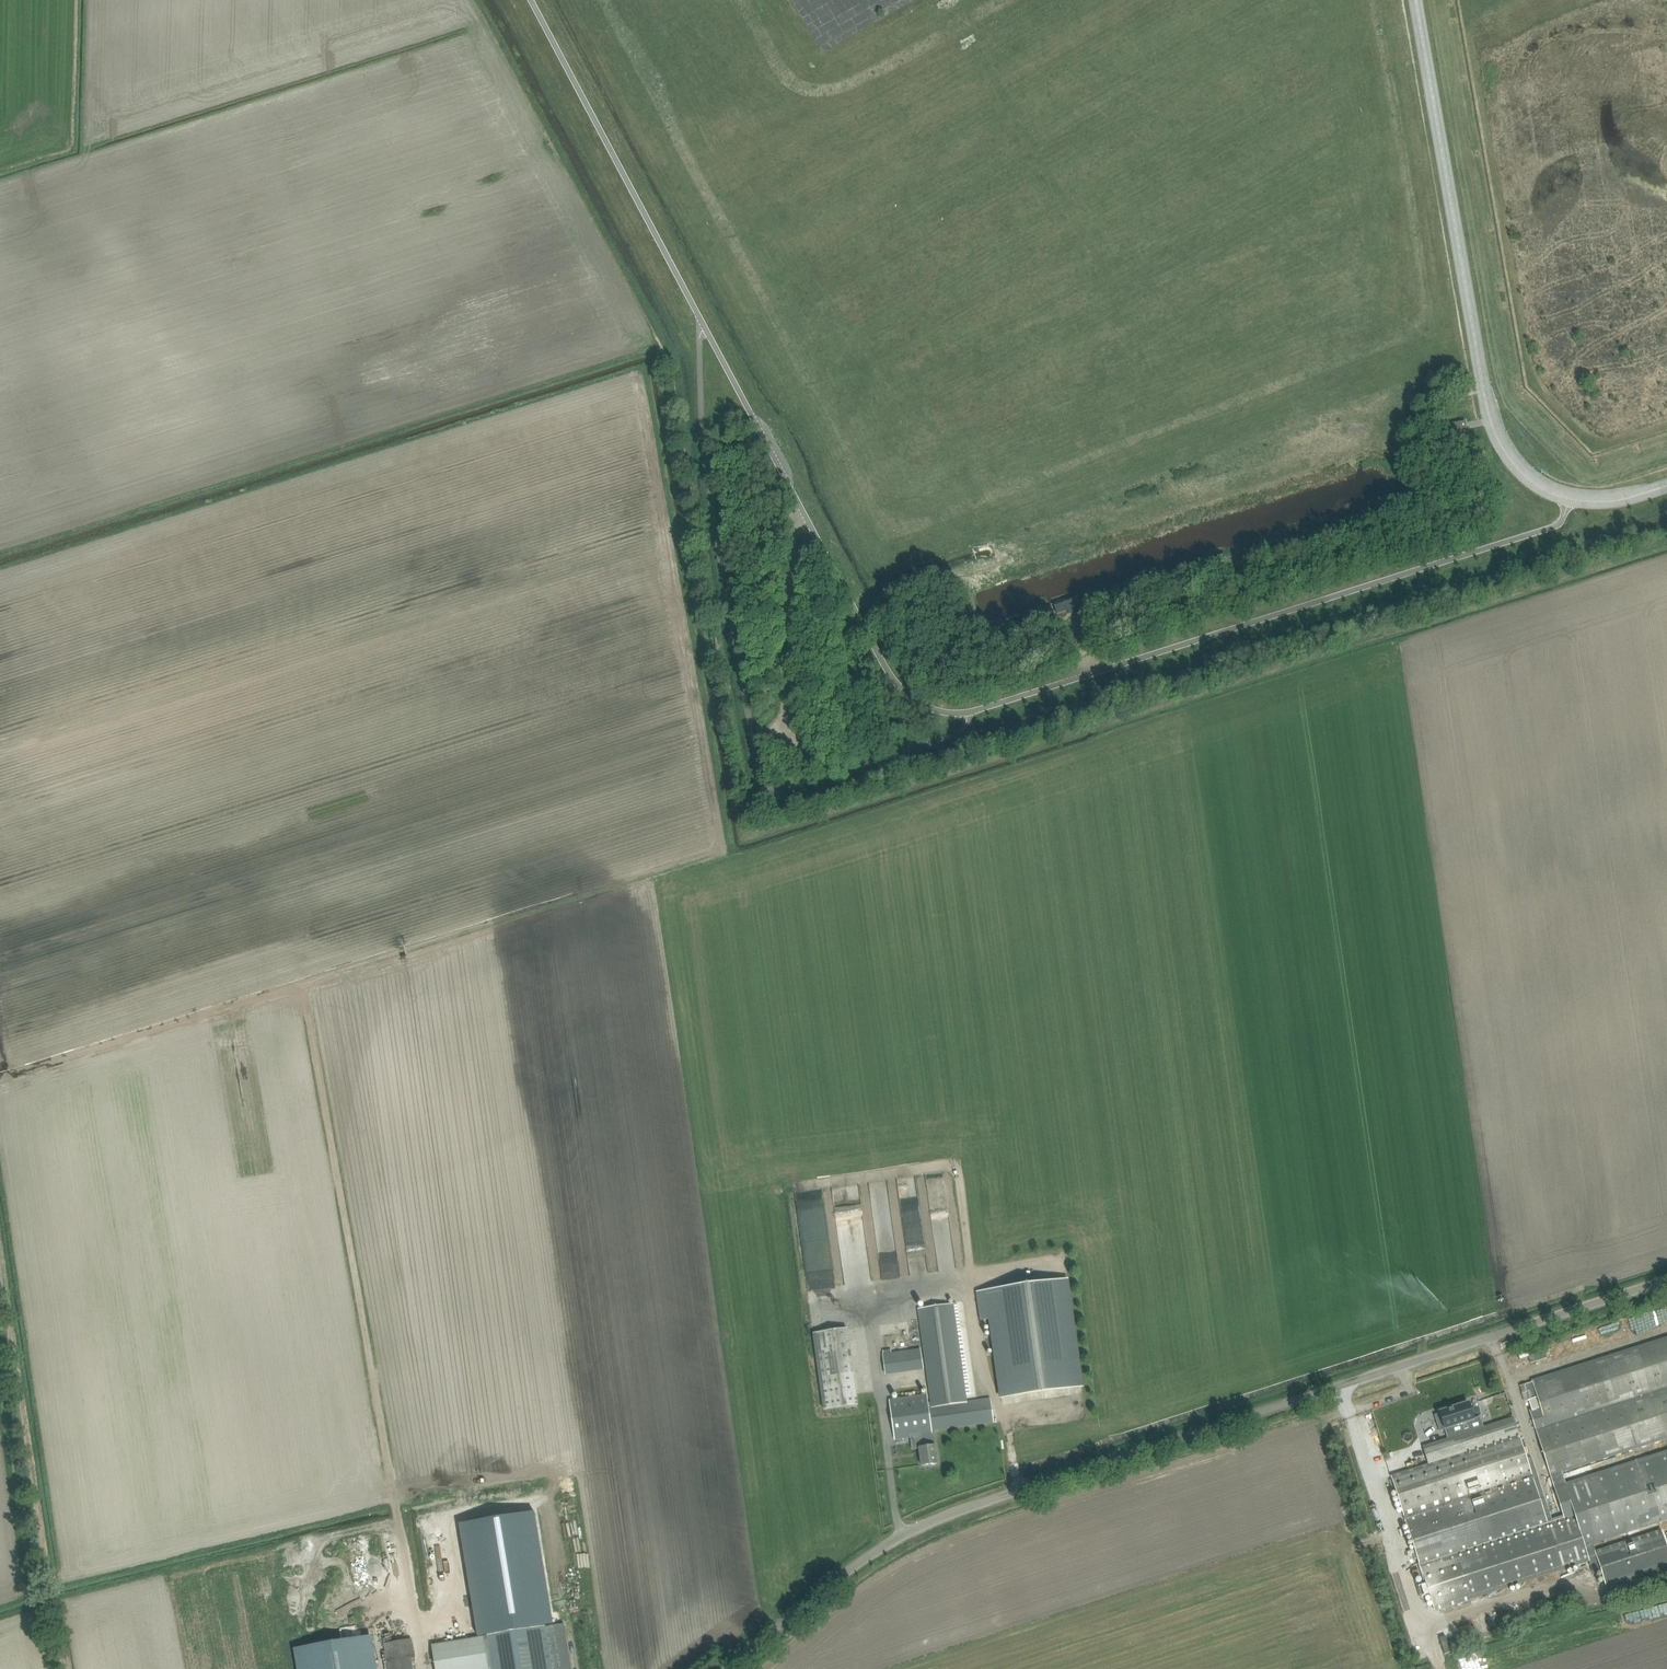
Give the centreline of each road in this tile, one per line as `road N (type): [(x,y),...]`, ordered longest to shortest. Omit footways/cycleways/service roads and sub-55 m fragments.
road 1 (unclassified): [(1666,487),(1601,502),(1570,500),(1558,528),(978,710),(923,707),(902,691),(879,655),(531,0)]
road 2 (unclassified): [(730,1668),(903,1533),(1666,1281)]
road 3 (track): [(57,1668),(0,1311)]

